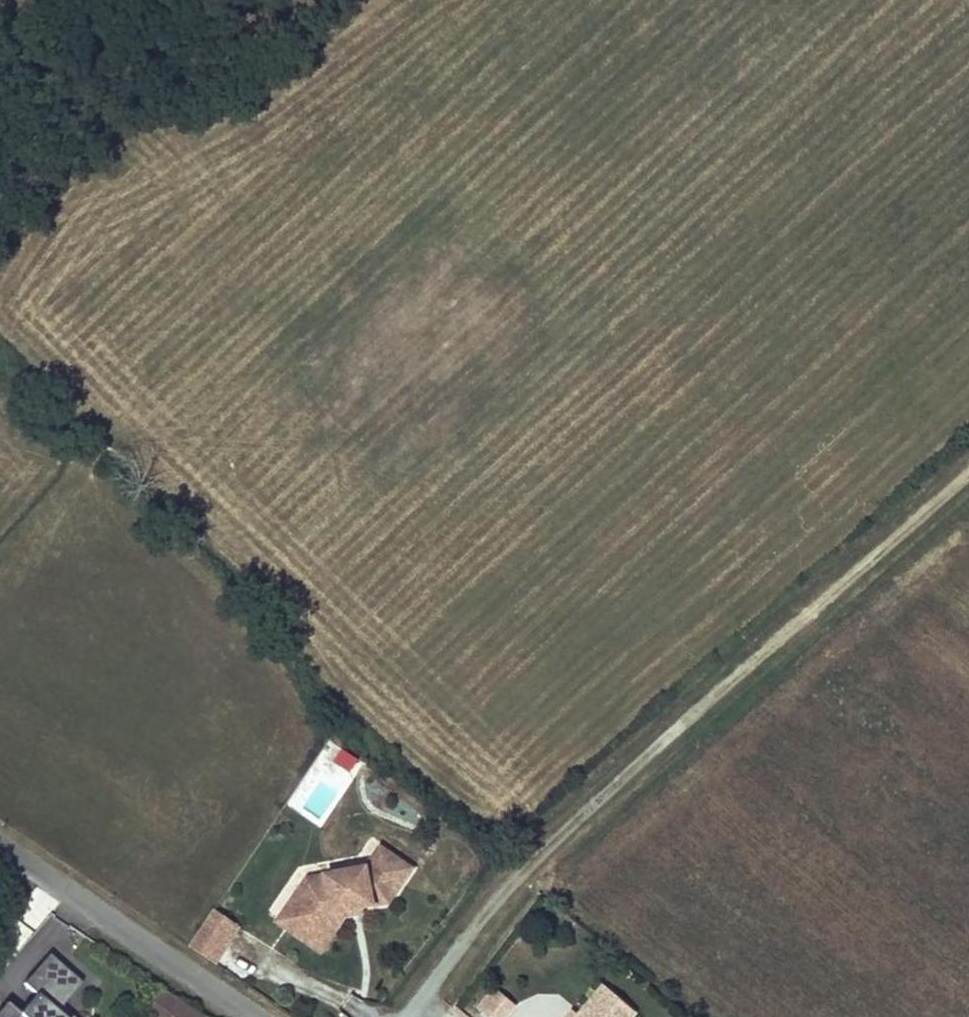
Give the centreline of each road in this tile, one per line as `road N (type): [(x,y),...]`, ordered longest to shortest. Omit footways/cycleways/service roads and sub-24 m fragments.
road 1 (track): [(968,476),(524,869)]
road 2 (residential): [(260,1016),(0,845)]
road 3 (residential): [(524,869),(413,1016)]

